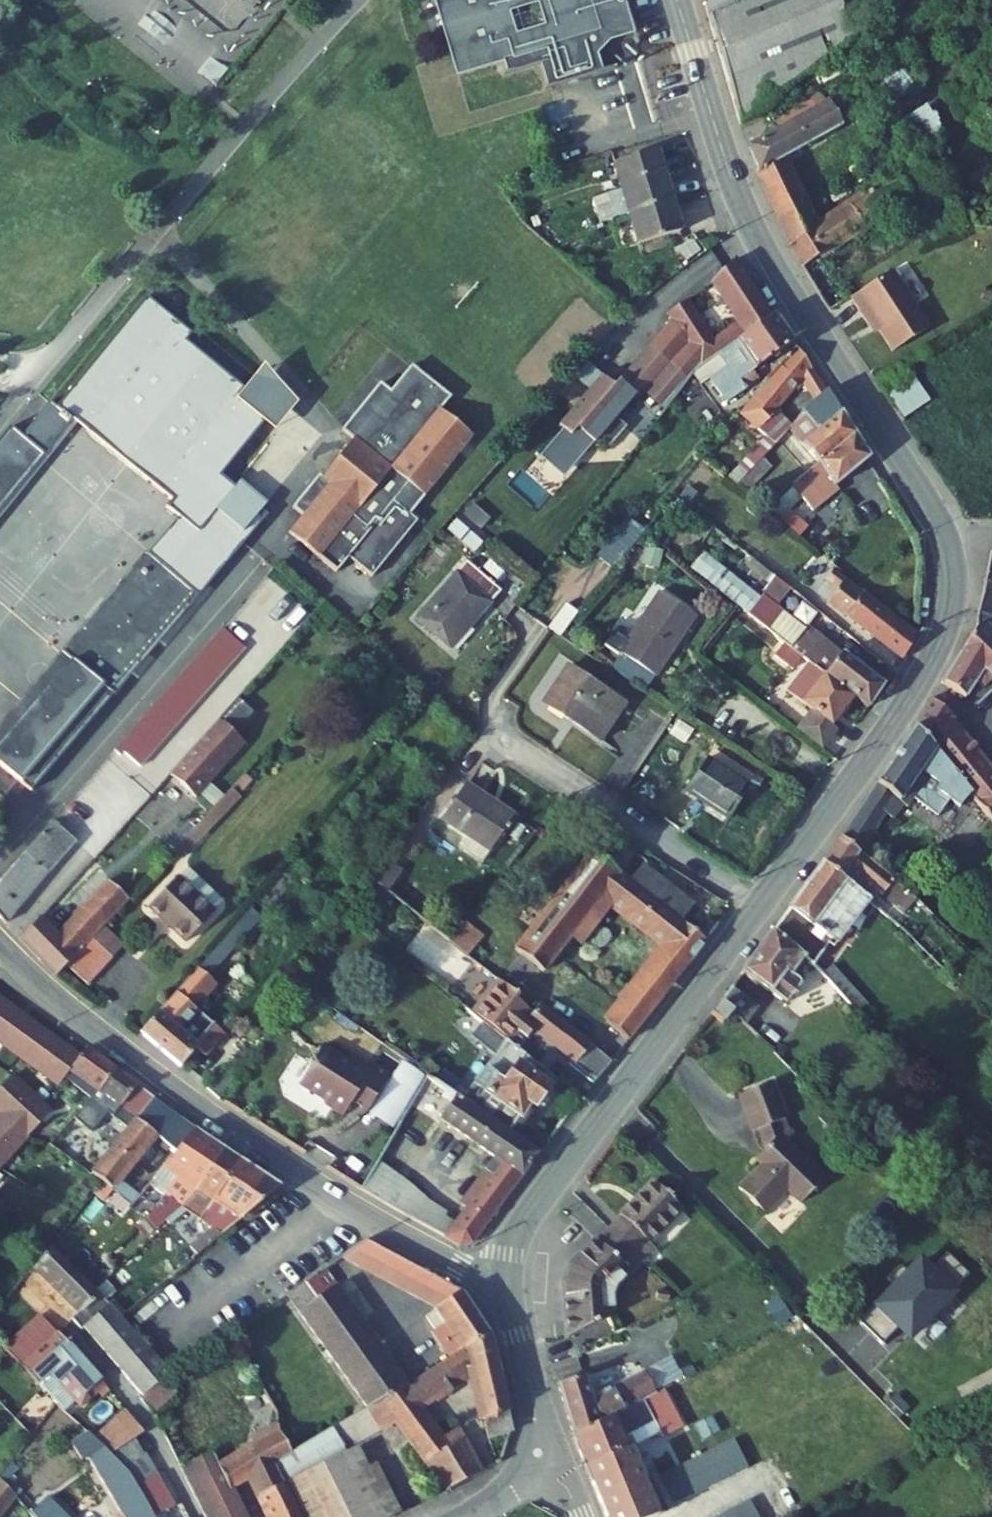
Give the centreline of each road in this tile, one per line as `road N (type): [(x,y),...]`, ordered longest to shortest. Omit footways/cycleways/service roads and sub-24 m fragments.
road 1 (tertiary): [(761,904),(927,670),(949,617),(954,578),(943,531),(922,495),(755,235),(678,0)]
road 2 (residential): [(0,944),(57,1000),(216,1121),(356,1210),(508,1285)]
road 3 (tertiary): [(508,1285),(511,1253),(538,1201),(761,904)]
road 4 (residential): [(761,904),(496,732)]
road 5 (tertiary): [(533,1455),(535,1402),(508,1285)]

